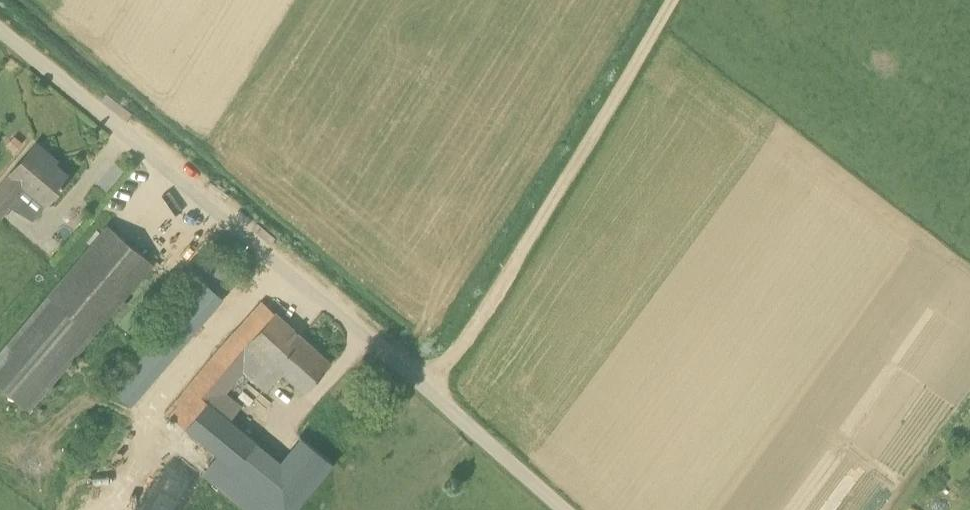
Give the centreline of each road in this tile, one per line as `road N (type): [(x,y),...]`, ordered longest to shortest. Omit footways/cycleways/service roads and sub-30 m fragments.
road 1 (unclassified): [(568,509),(0,28)]
road 2 (track): [(425,387),(457,352),(671,0)]

